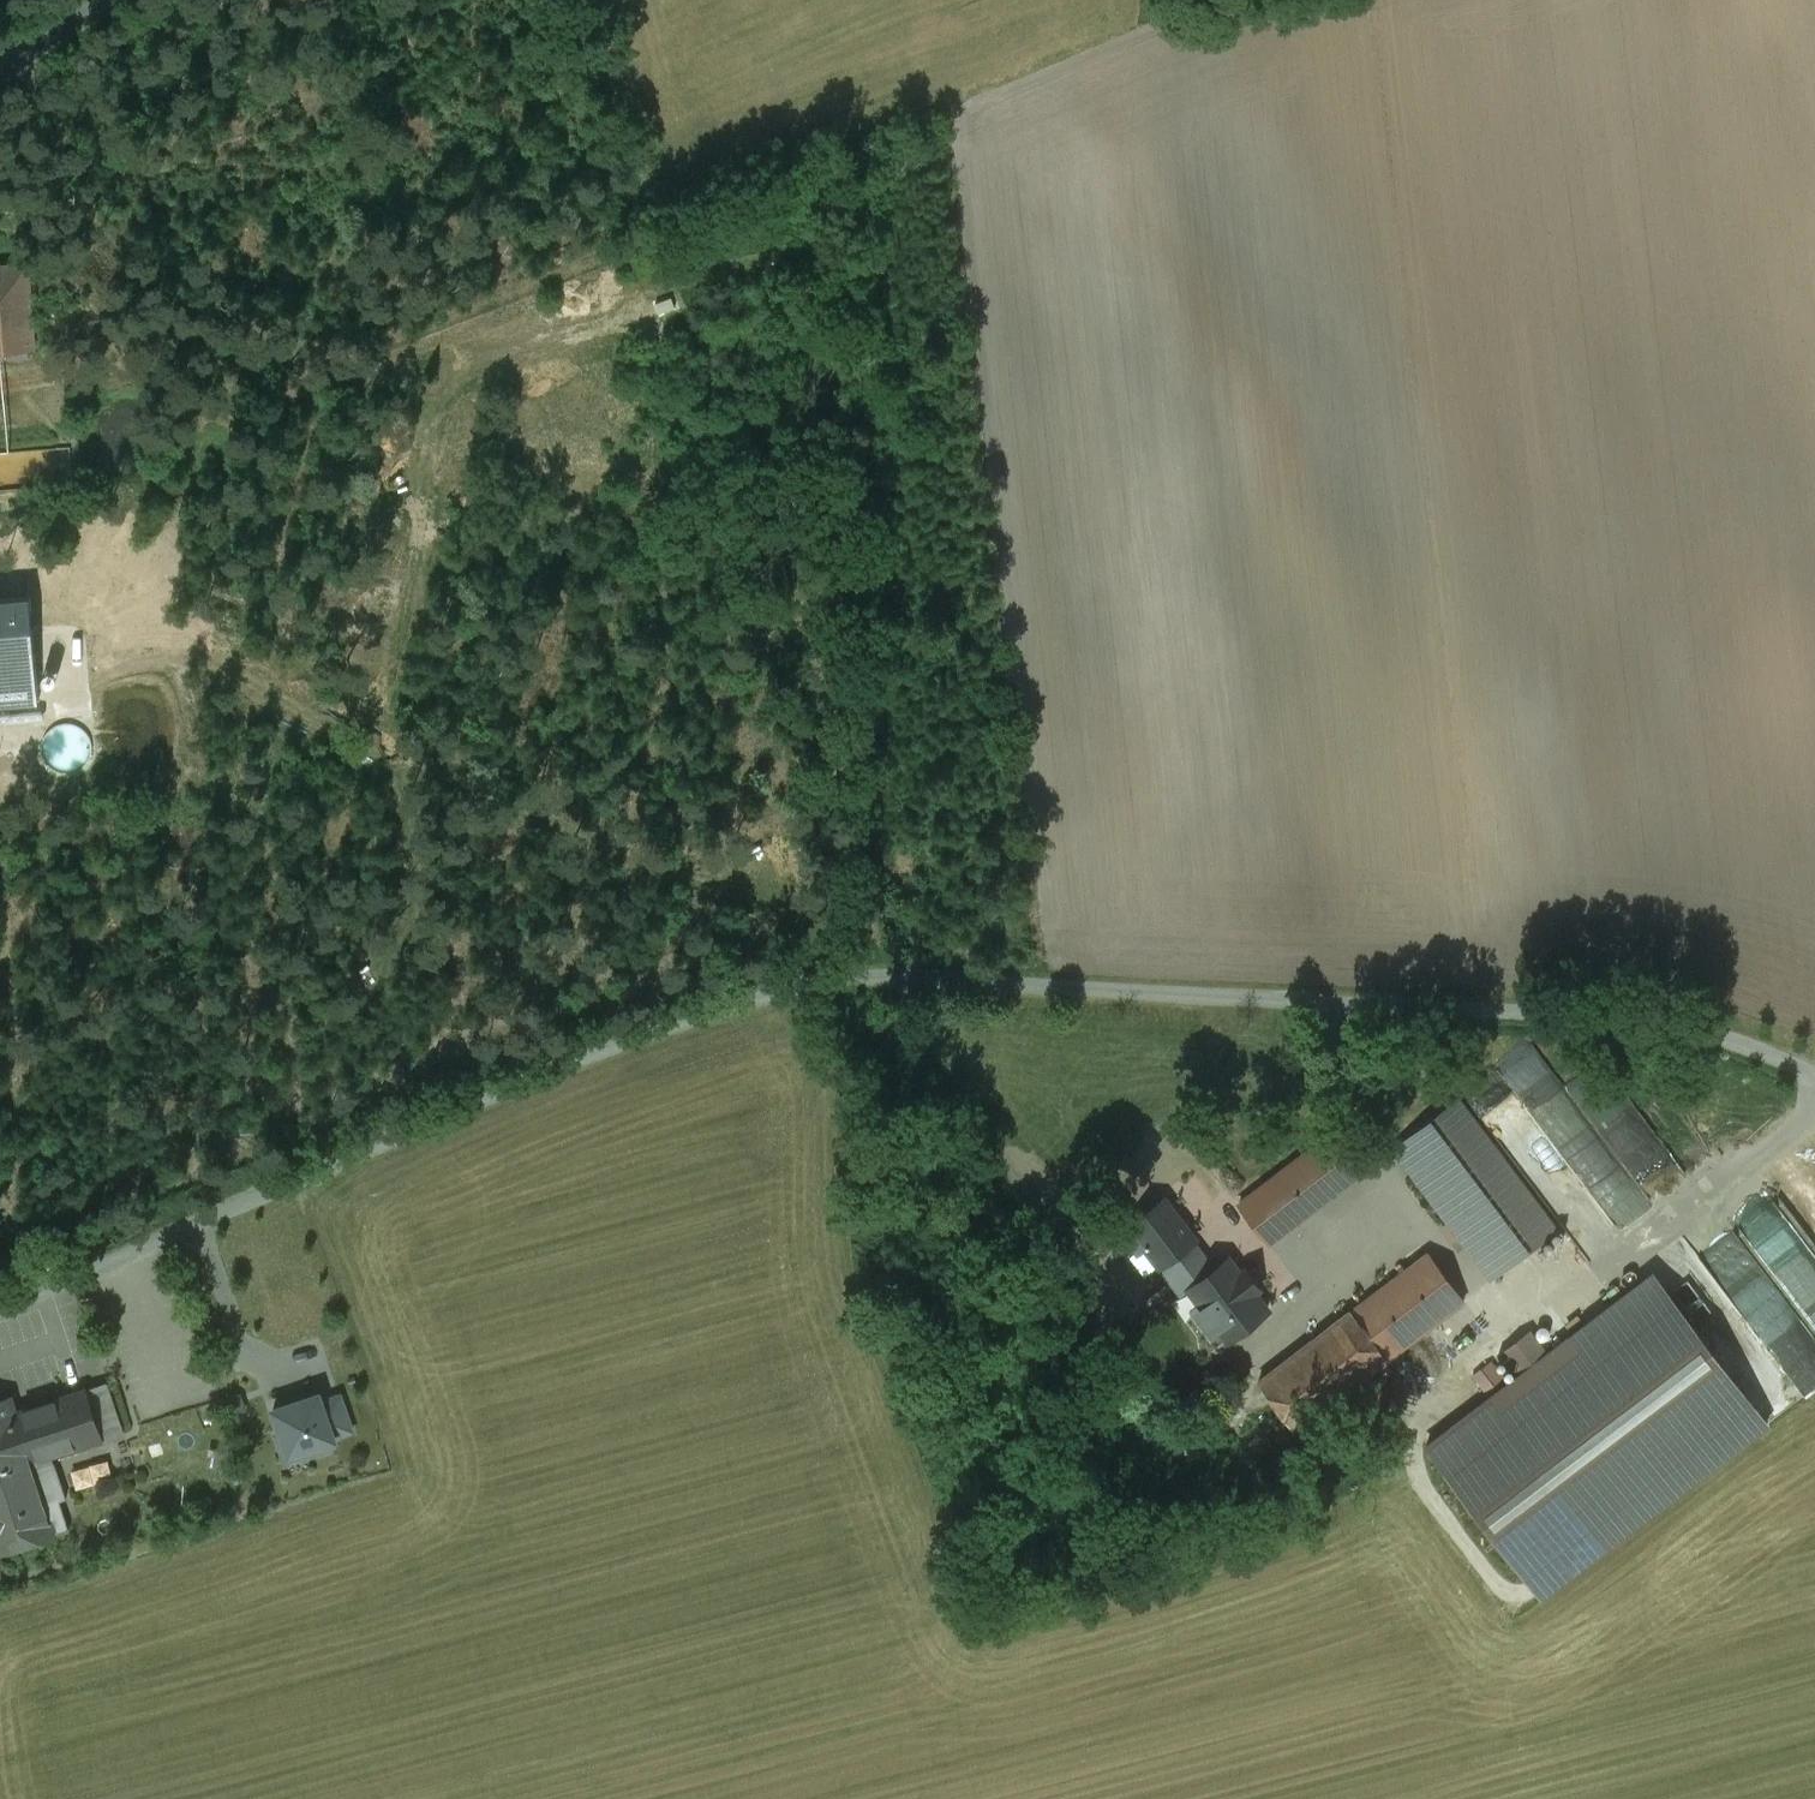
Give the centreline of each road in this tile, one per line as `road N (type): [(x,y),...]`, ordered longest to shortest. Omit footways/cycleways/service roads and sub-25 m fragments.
road 1 (unclassified): [(0,1309),(566,1064),(816,984),(896,978),(1593,1016),(1676,1030),(1814,1080)]
road 2 (unclassified): [(111,0),(0,67)]

